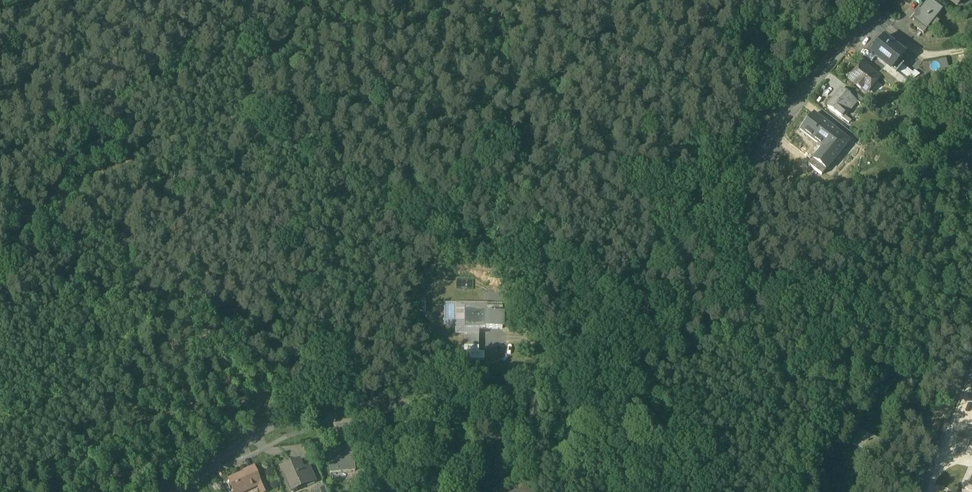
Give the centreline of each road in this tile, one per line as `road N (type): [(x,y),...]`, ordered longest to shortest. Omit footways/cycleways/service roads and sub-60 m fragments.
road 1 (residential): [(877,0),(616,303),(541,376),(483,399),(284,423),(174,491)]

